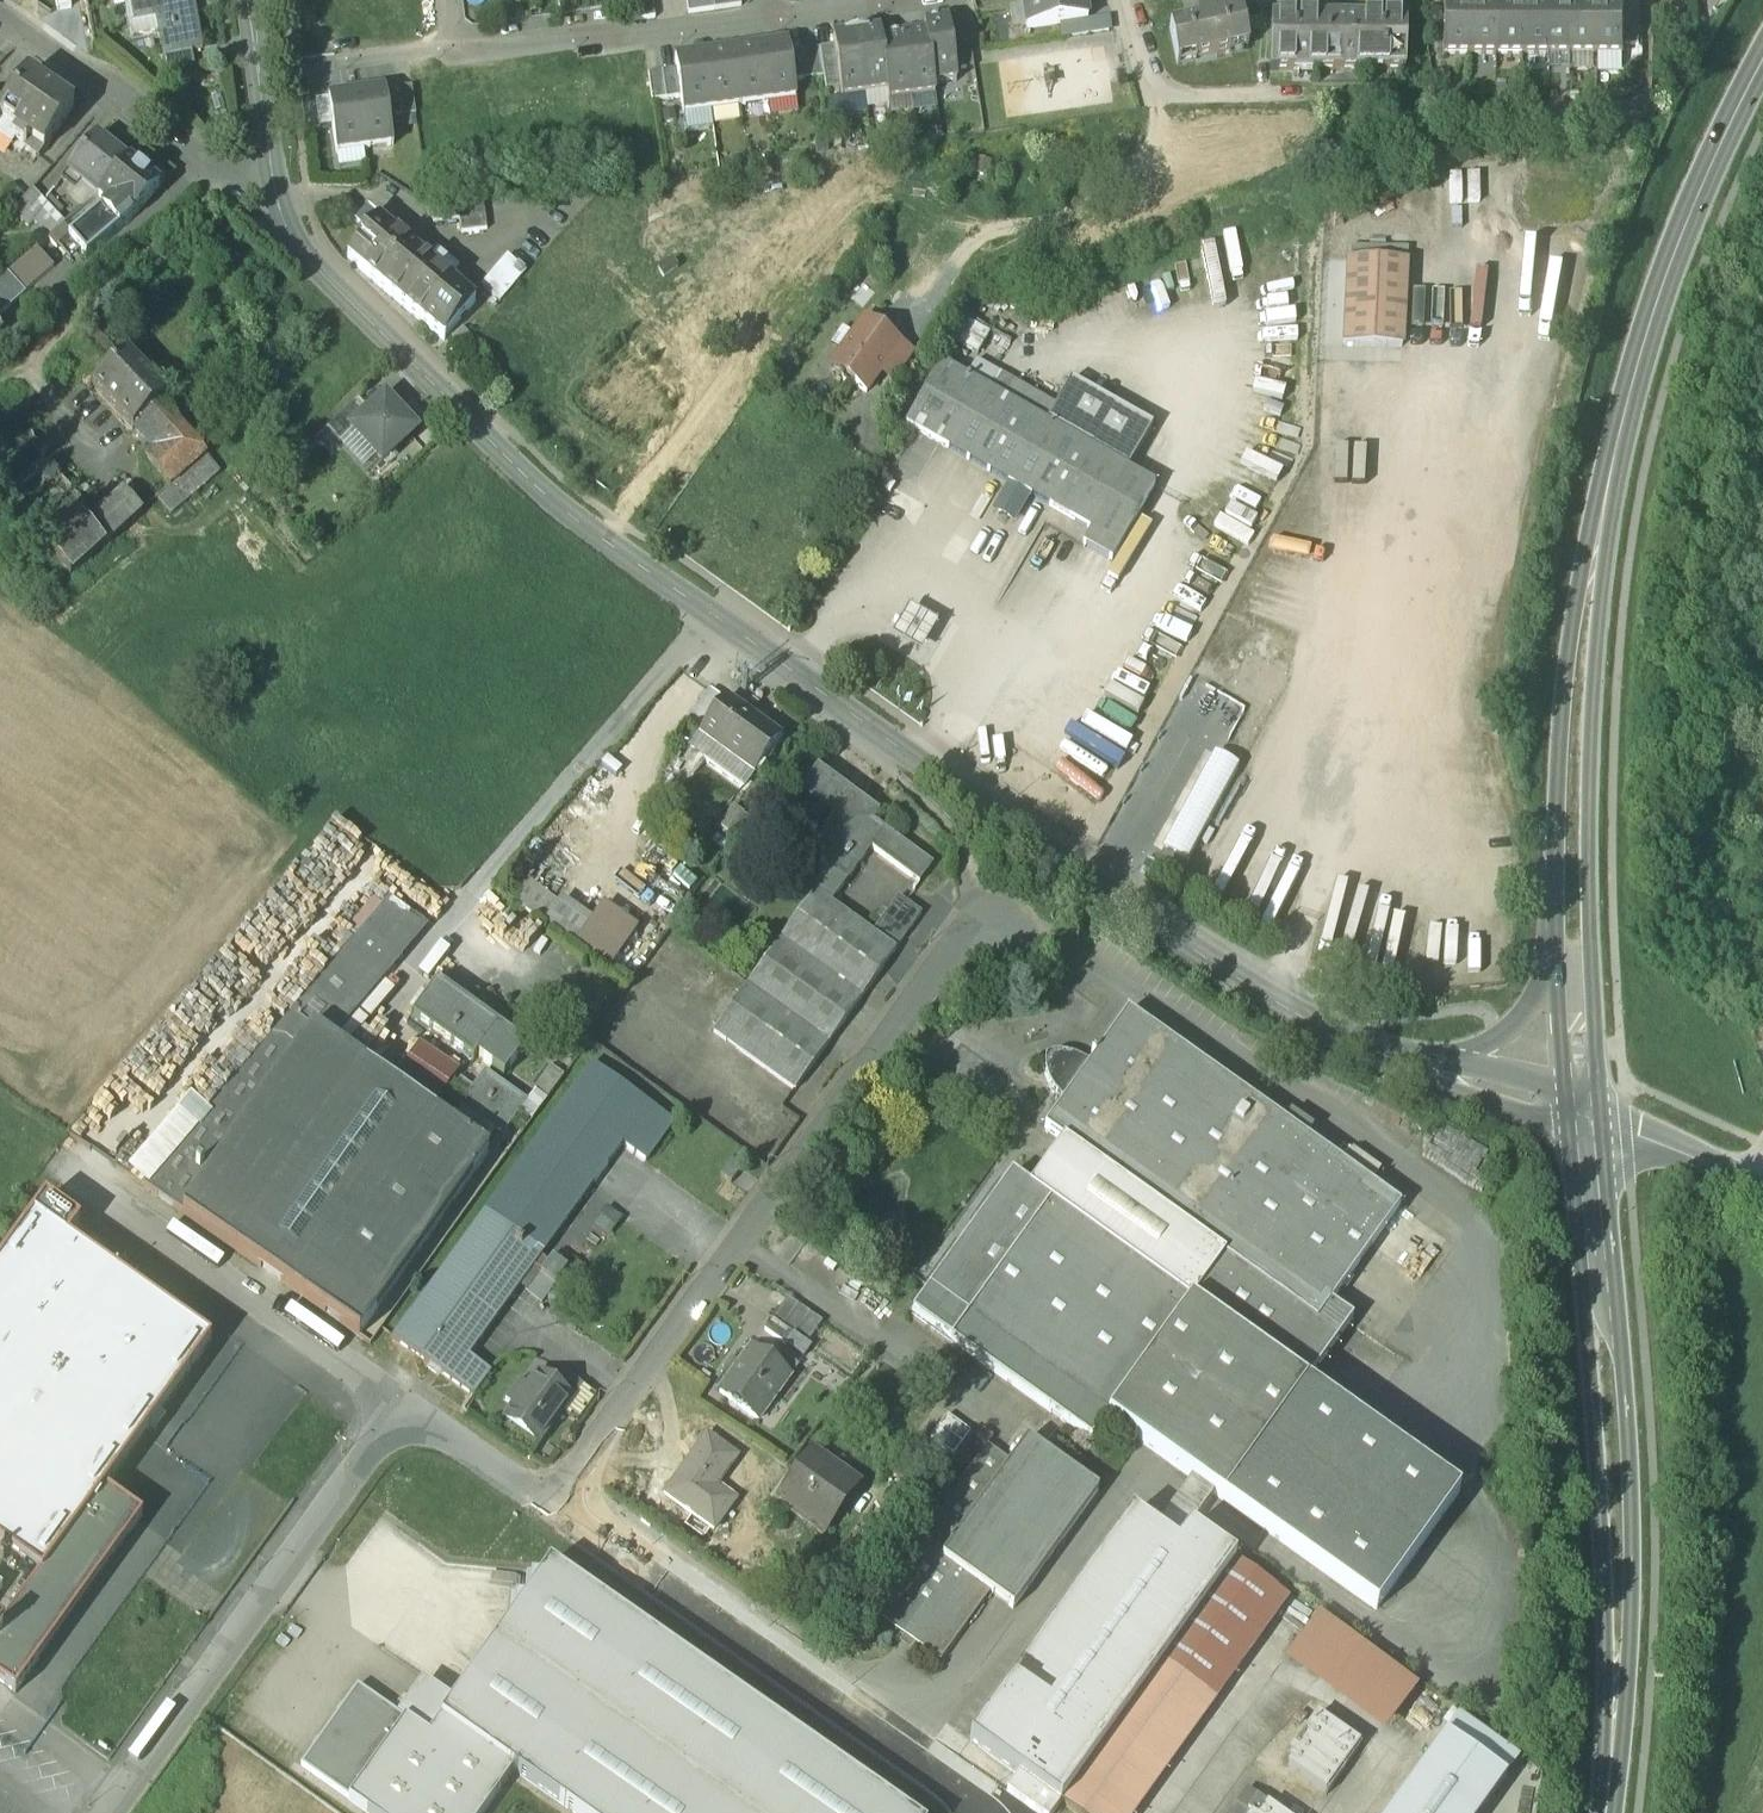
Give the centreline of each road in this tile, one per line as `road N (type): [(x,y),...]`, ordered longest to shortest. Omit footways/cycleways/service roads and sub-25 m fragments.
road 1 (tertiary): [(1411,1061),(1317,1025),(708,610),(486,439),(312,265),(292,239),(276,191)]
road 2 (secondary): [(1762,61),(1705,183),(1623,418),(1581,661),(1574,926)]
road 3 (residential): [(552,1508),(970,919)]
road 4 (secondary): [(1589,1113),(1620,1480),(1623,1589),(1609,1812)]
road 5 (residential): [(978,1812),(552,1508)]
road 6 (residential): [(101,1812),(393,1400)]
road 7 (residential): [(55,1162),(393,1400)]
road 8 (residential): [(1123,0),(1146,102),(1416,107)]
road 9 (residential): [(0,14),(218,169),(276,191)]
road 10 (residential): [(772,18),(474,56),(454,50)]
road 11 (tertiary): [(1574,926),(1499,1037),(1482,1049),(1411,1061)]
road 12 (tertiary): [(252,0),(276,191)]
road 13 (residential): [(393,1400),(552,1508)]
road 14 (secondary): [(1574,926),(1589,1113)]
road 15 (tertiary): [(1589,1113),(1411,1061)]
road 16 (tertiary): [(1589,1113),(1744,1182)]

